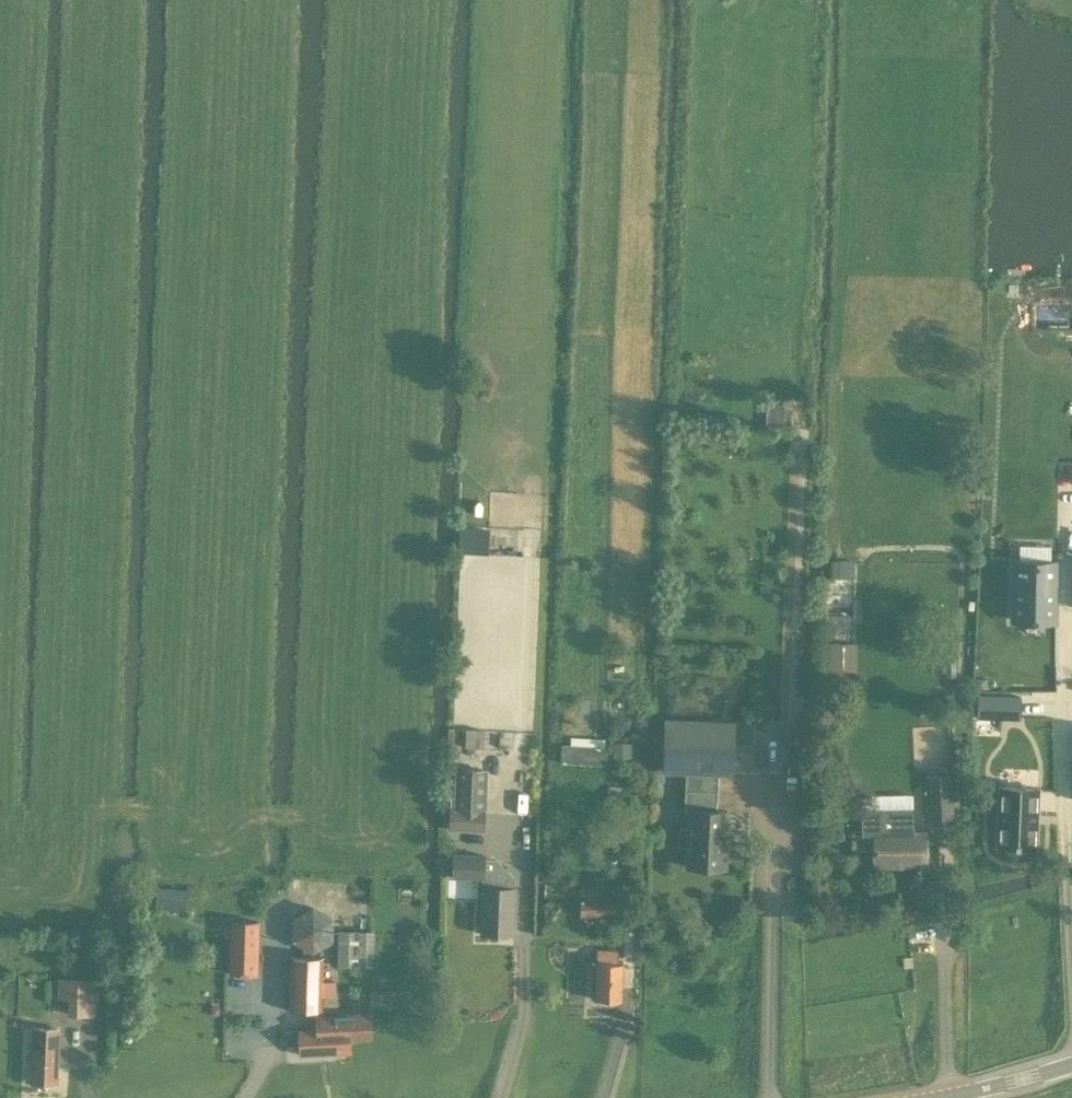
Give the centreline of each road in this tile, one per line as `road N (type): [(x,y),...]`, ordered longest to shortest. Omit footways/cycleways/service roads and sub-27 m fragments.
road 1 (tertiary): [(936,1097),(1071,1063)]

